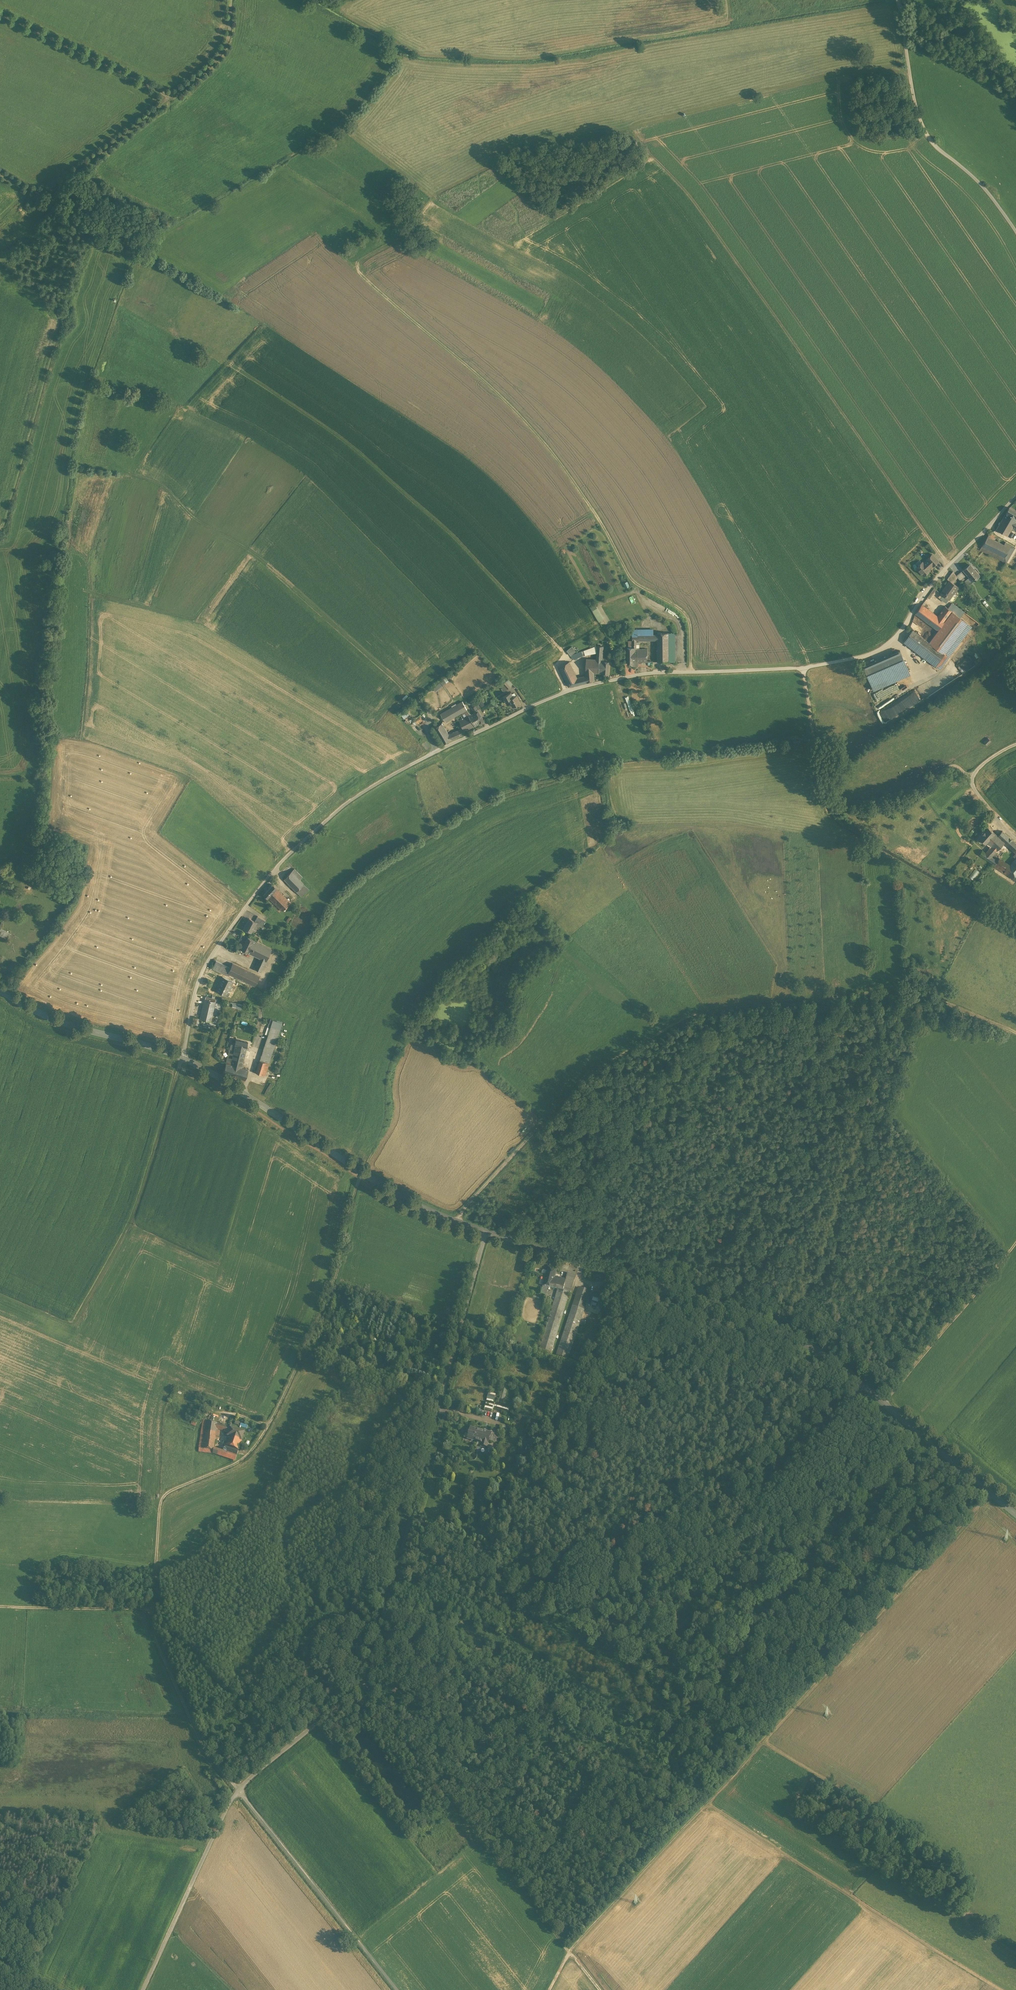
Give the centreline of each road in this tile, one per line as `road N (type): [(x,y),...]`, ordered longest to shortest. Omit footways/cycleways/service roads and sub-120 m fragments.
road 1 (unclassified): [(1015,497),(928,588),(897,638),(873,654),(802,669),(655,673),(565,691),(344,805),(284,858),(213,953),(194,996),(182,1058)]
road 2 (unclassified): [(487,1232),(367,1677),(239,1791),(143,1989)]
road 3 (track): [(948,565),(708,220),(656,160),(557,217),(497,165)]
road 4 (track): [(691,672),(685,612),(630,577),(543,441),(358,270),(414,224),(386,197)]
road 5 (track): [(991,1496),(569,1952)]
road 6 (secondary): [(1015,1516),(885,1402),(781,1331),(487,1232)]
road 7 (track): [(153,1615),(162,1495),(236,1465),(273,1422),(332,1292),(360,1178)]
road 8 (track): [(398,1989),(205,1749),(153,1634),(153,1615)]
road 9 (track): [(566,655),(456,536),(355,447),(226,360)]
road 10 (track): [(407,1532),(758,1747)]
road 11 (track): [(20,1423),(132,1223),(180,1066)]
road 12 (track): [(432,719),(262,558),(197,520),(161,484),(131,475)]
road 13 (secondary): [(487,1232),(399,1195),(182,1058)]
road 14 (track): [(708,1803),(1002,1989)]
road 15 (track): [(367,1677),(375,1709),(569,1952)]
road 16 (track): [(234,0),(215,62),(82,168),(42,195),(0,172)]
road 17 (unclassified): [(899,0),(922,126),(1015,231)]
road 18 (secondary): [(182,1058),(69,1024),(0,990)]
road 19 (track): [(172,97),(0,13)]
road 20 (track): [(153,1615),(0,1606)]
road 21 (residential): [(1015,837),(974,780),(1015,745)]

